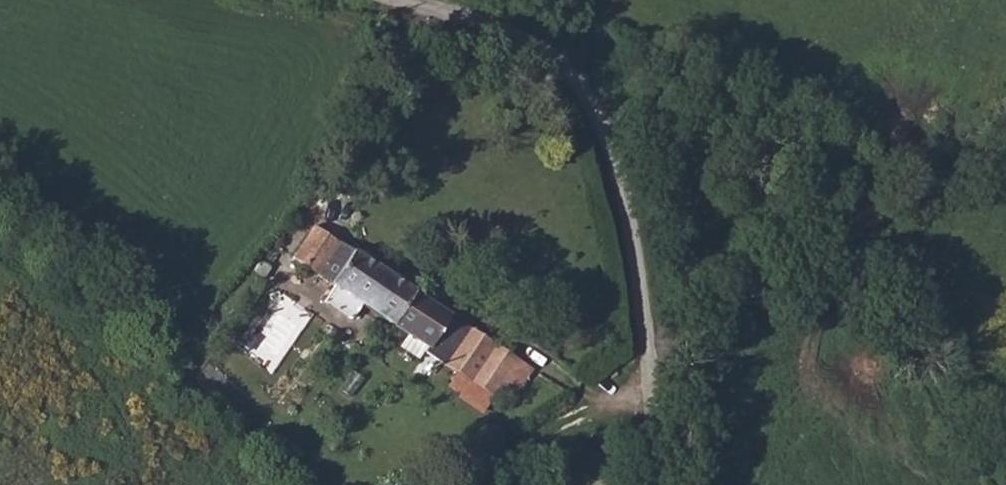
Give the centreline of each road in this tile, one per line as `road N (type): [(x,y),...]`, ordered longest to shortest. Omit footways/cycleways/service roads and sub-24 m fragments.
road 1 (track): [(1005,156),(463,484)]
road 2 (unclassified): [(430,0),(467,10),(561,64),(613,116),(654,316),(662,484)]

